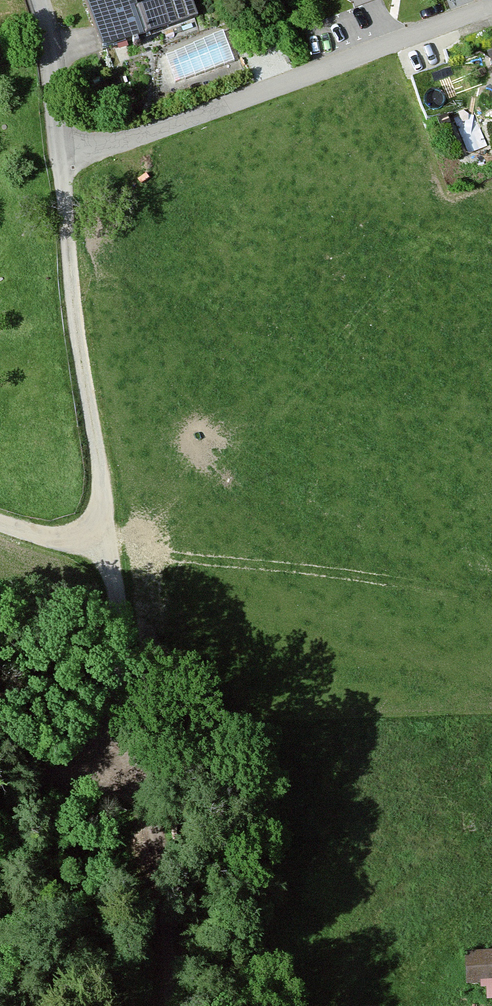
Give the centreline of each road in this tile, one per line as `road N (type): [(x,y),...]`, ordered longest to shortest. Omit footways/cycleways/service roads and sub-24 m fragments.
road 1 (track): [(58,151),(132,723)]
road 2 (residential): [(58,151),(130,141),(491,10)]
road 3 (track): [(132,723),(170,1005)]
road 4 (unclassified): [(36,0),(58,151)]
road 5 (track): [(0,929),(38,882),(37,799)]
road 6 (track): [(132,723),(78,752),(37,799)]

